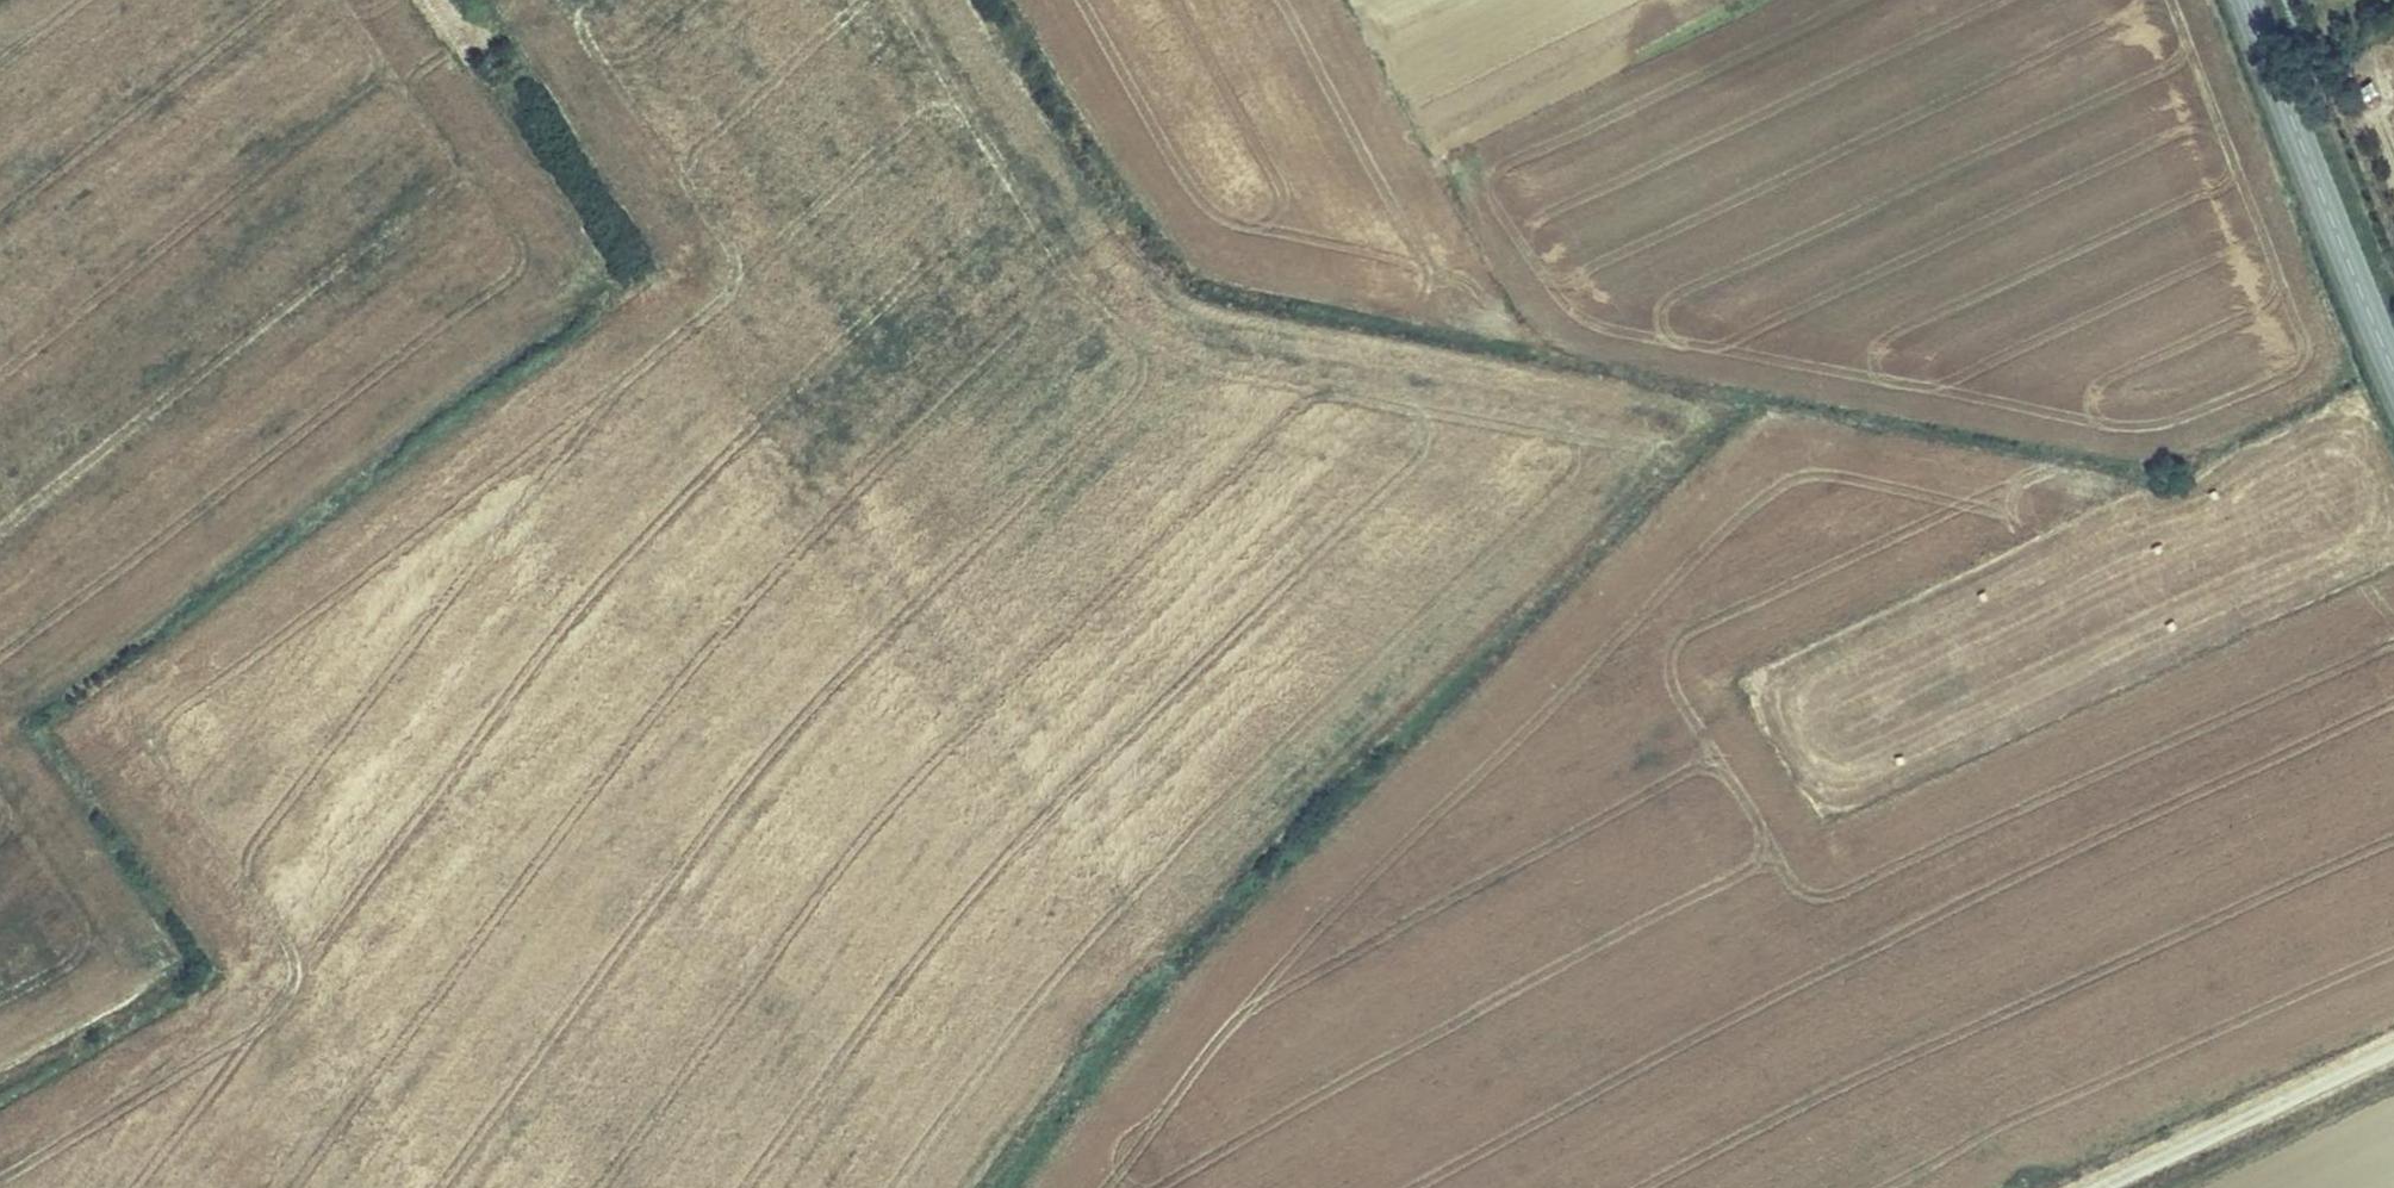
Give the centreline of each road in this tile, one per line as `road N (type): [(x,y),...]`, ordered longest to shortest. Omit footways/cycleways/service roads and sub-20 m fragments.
road 1 (tertiary): [(2245,0),(2393,371)]
road 2 (track): [(2102,1187),(2393,1053)]

